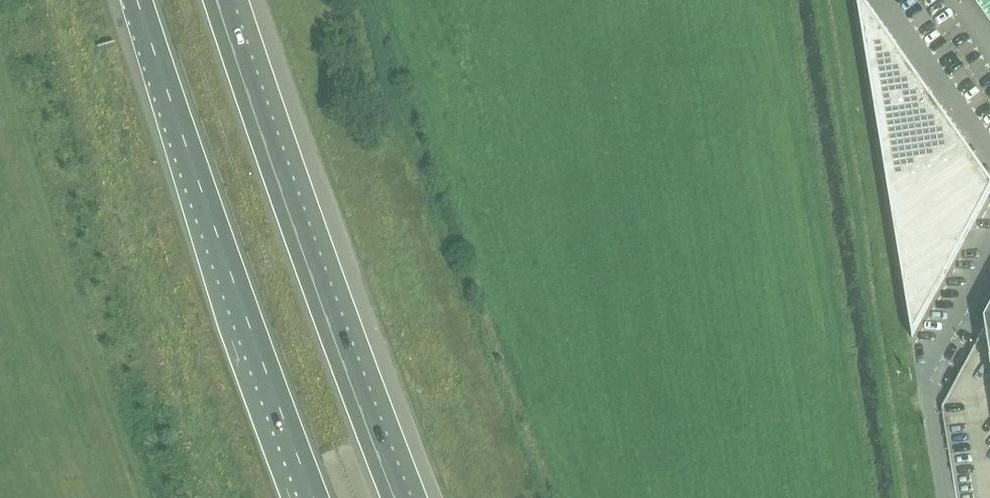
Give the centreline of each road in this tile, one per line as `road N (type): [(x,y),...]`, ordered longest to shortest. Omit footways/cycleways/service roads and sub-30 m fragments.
road 1 (motorway): [(397,497),(219,0)]
road 2 (motorway): [(138,0),(314,497)]

